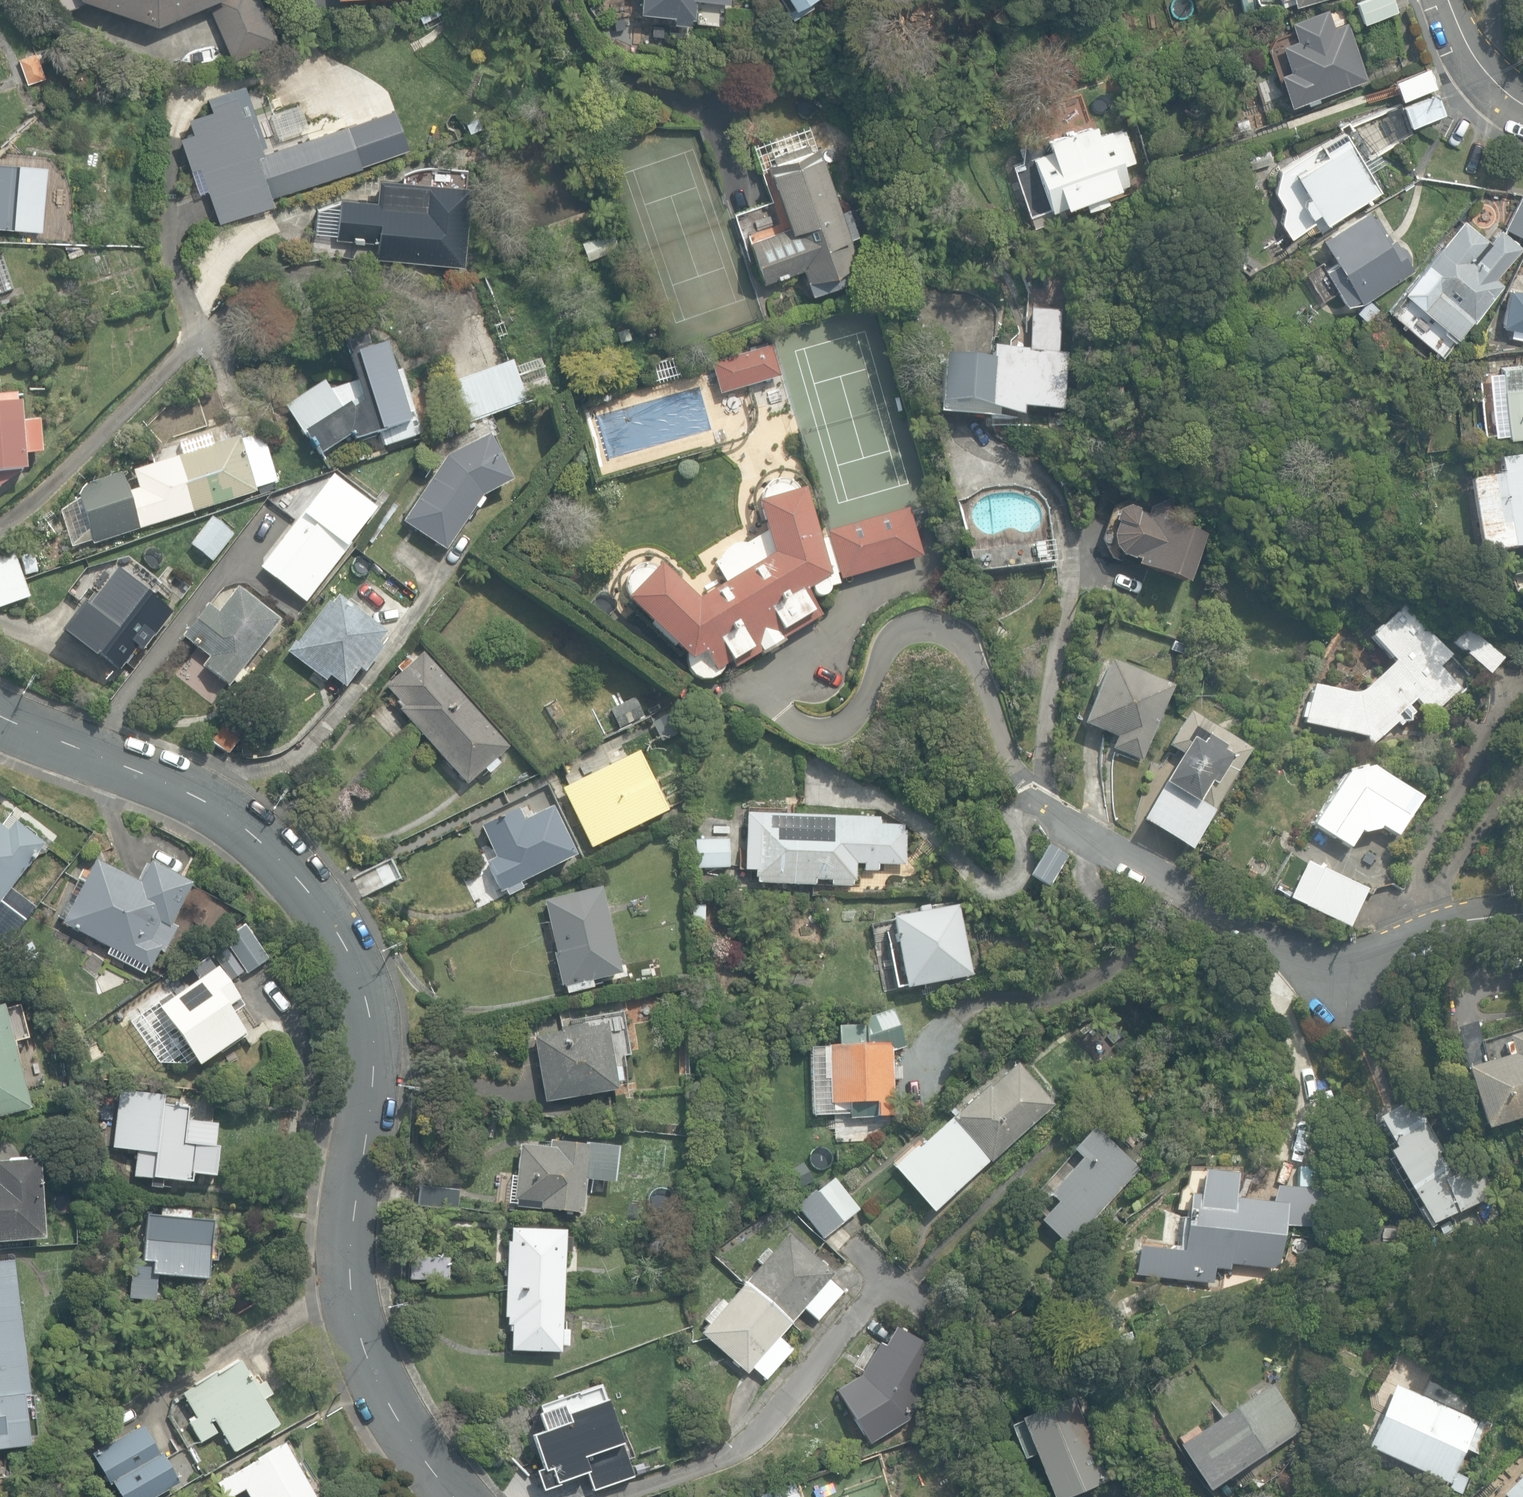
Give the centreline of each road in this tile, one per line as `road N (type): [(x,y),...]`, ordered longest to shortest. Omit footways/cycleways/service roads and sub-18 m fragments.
road 1 (tertiary): [(0,716),(217,808),(274,852),(345,947),(361,981),(374,1060),(348,1233),(351,1290),(378,1381),(430,1466),(459,1496)]
road 2 (residential): [(1522,912),(1466,918),(1335,972),(1304,968),(1038,801)]
road 3 (residential): [(897,1274),(769,1437),(627,1496)]
road 4 (residential): [(1449,0),(1481,70),(1522,103)]

